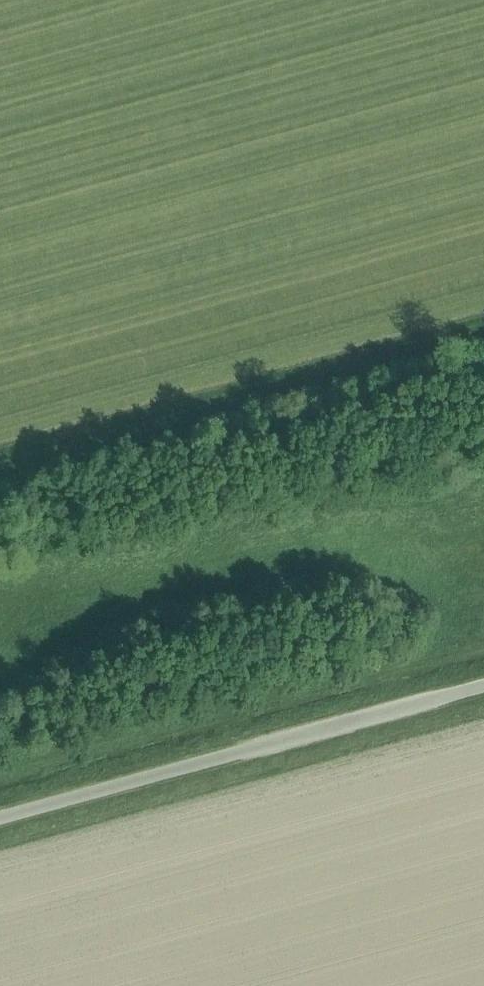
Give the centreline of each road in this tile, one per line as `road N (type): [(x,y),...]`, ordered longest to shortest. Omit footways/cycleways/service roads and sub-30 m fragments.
road 1 (unclassified): [(0,810),(483,674)]

